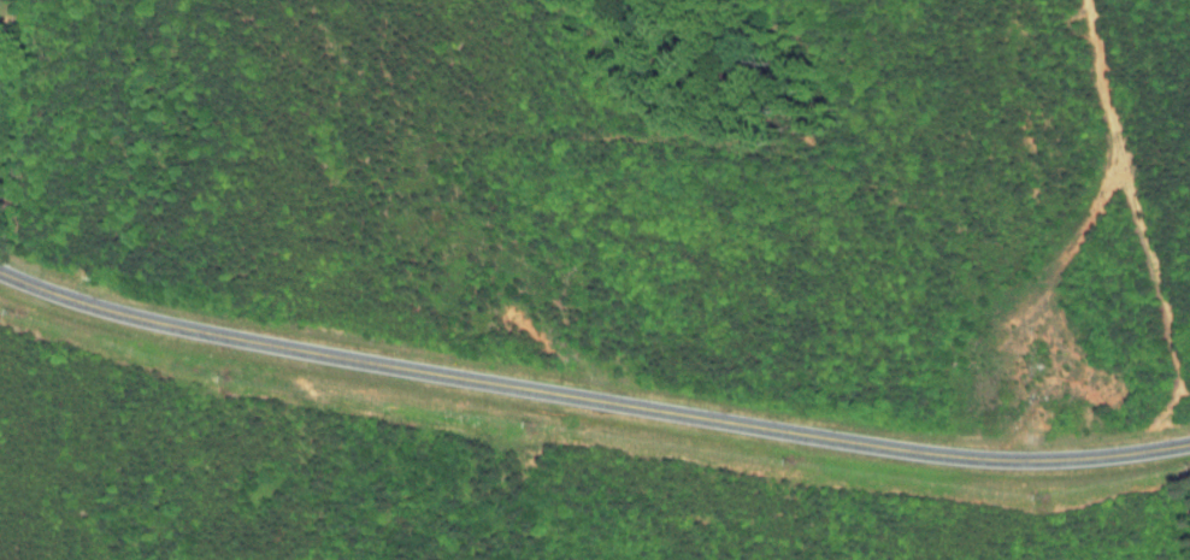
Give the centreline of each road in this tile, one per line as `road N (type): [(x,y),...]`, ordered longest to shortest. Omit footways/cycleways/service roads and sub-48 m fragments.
road 1 (tertiary): [(0,264),(135,310),(273,340),(809,430),(1058,453),(1189,440)]

